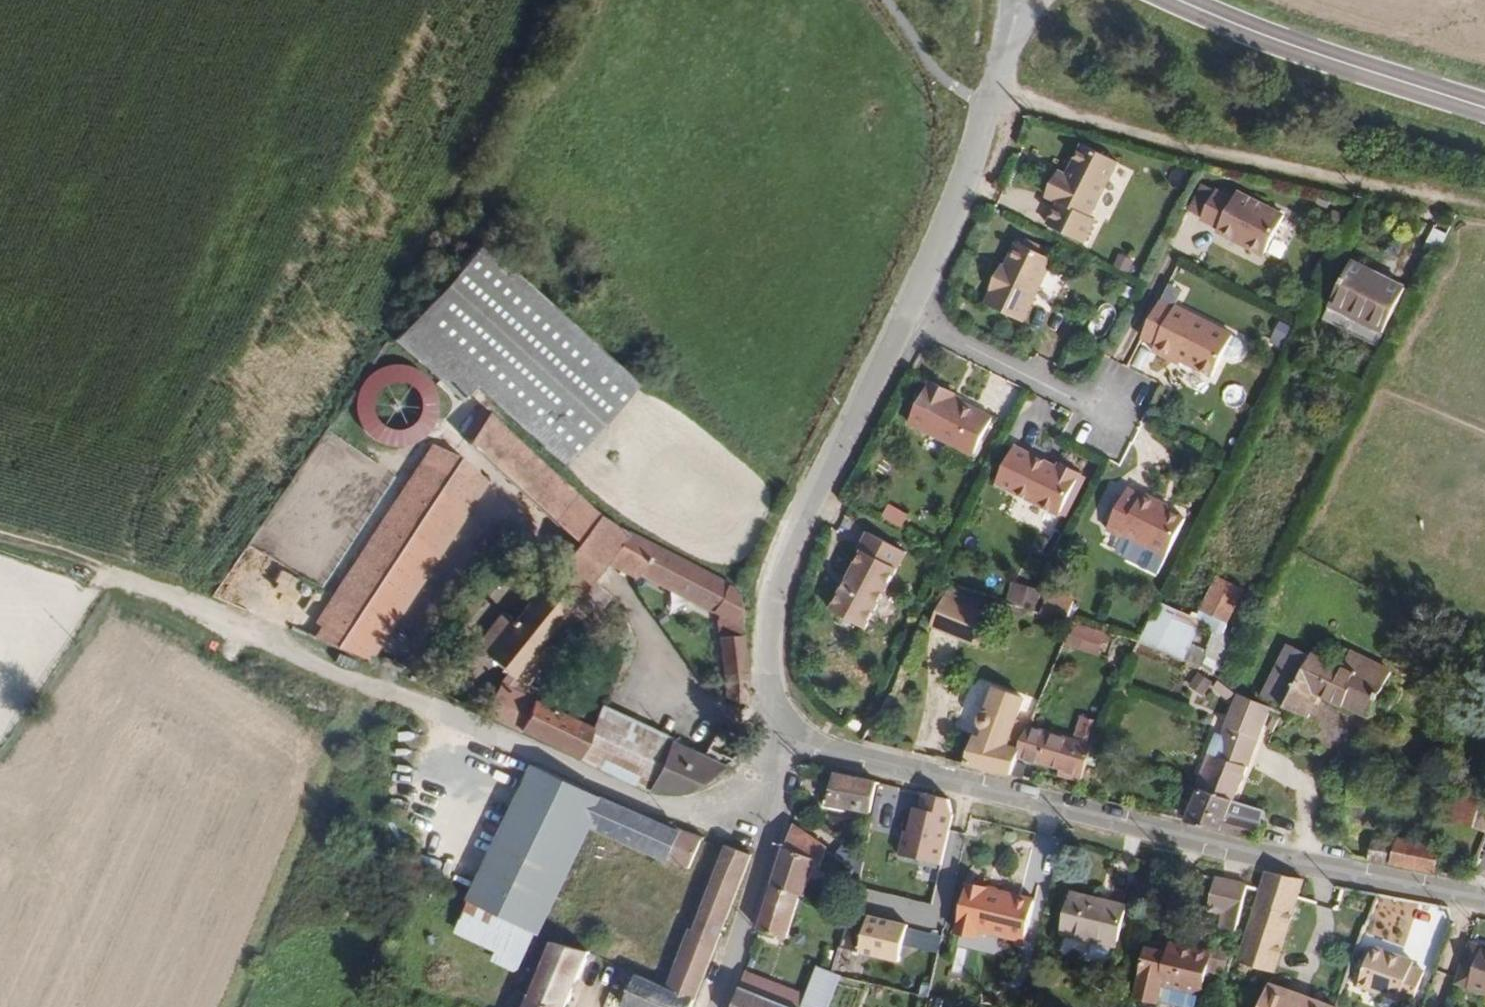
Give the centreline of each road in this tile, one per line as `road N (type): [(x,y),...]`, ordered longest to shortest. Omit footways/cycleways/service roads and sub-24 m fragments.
road 1 (track): [(755,808),(697,812),(642,801),(98,569),(0,539)]
road 2 (residential): [(1484,900),(829,753),(790,730)]
road 3 (track): [(1460,205),(1210,154),(991,98)]
road 4 (residential): [(790,730),(768,663),(773,601),(810,496),(905,313)]
road 5 (secondary): [(1484,108),(1273,41),(1176,0)]
road 6 (residential): [(905,313),(955,206),(1004,65)]
road 7 (residential): [(1110,414),(905,313)]
road 8 (unclassified): [(720,1006),(769,855),(773,835),(755,808)]

